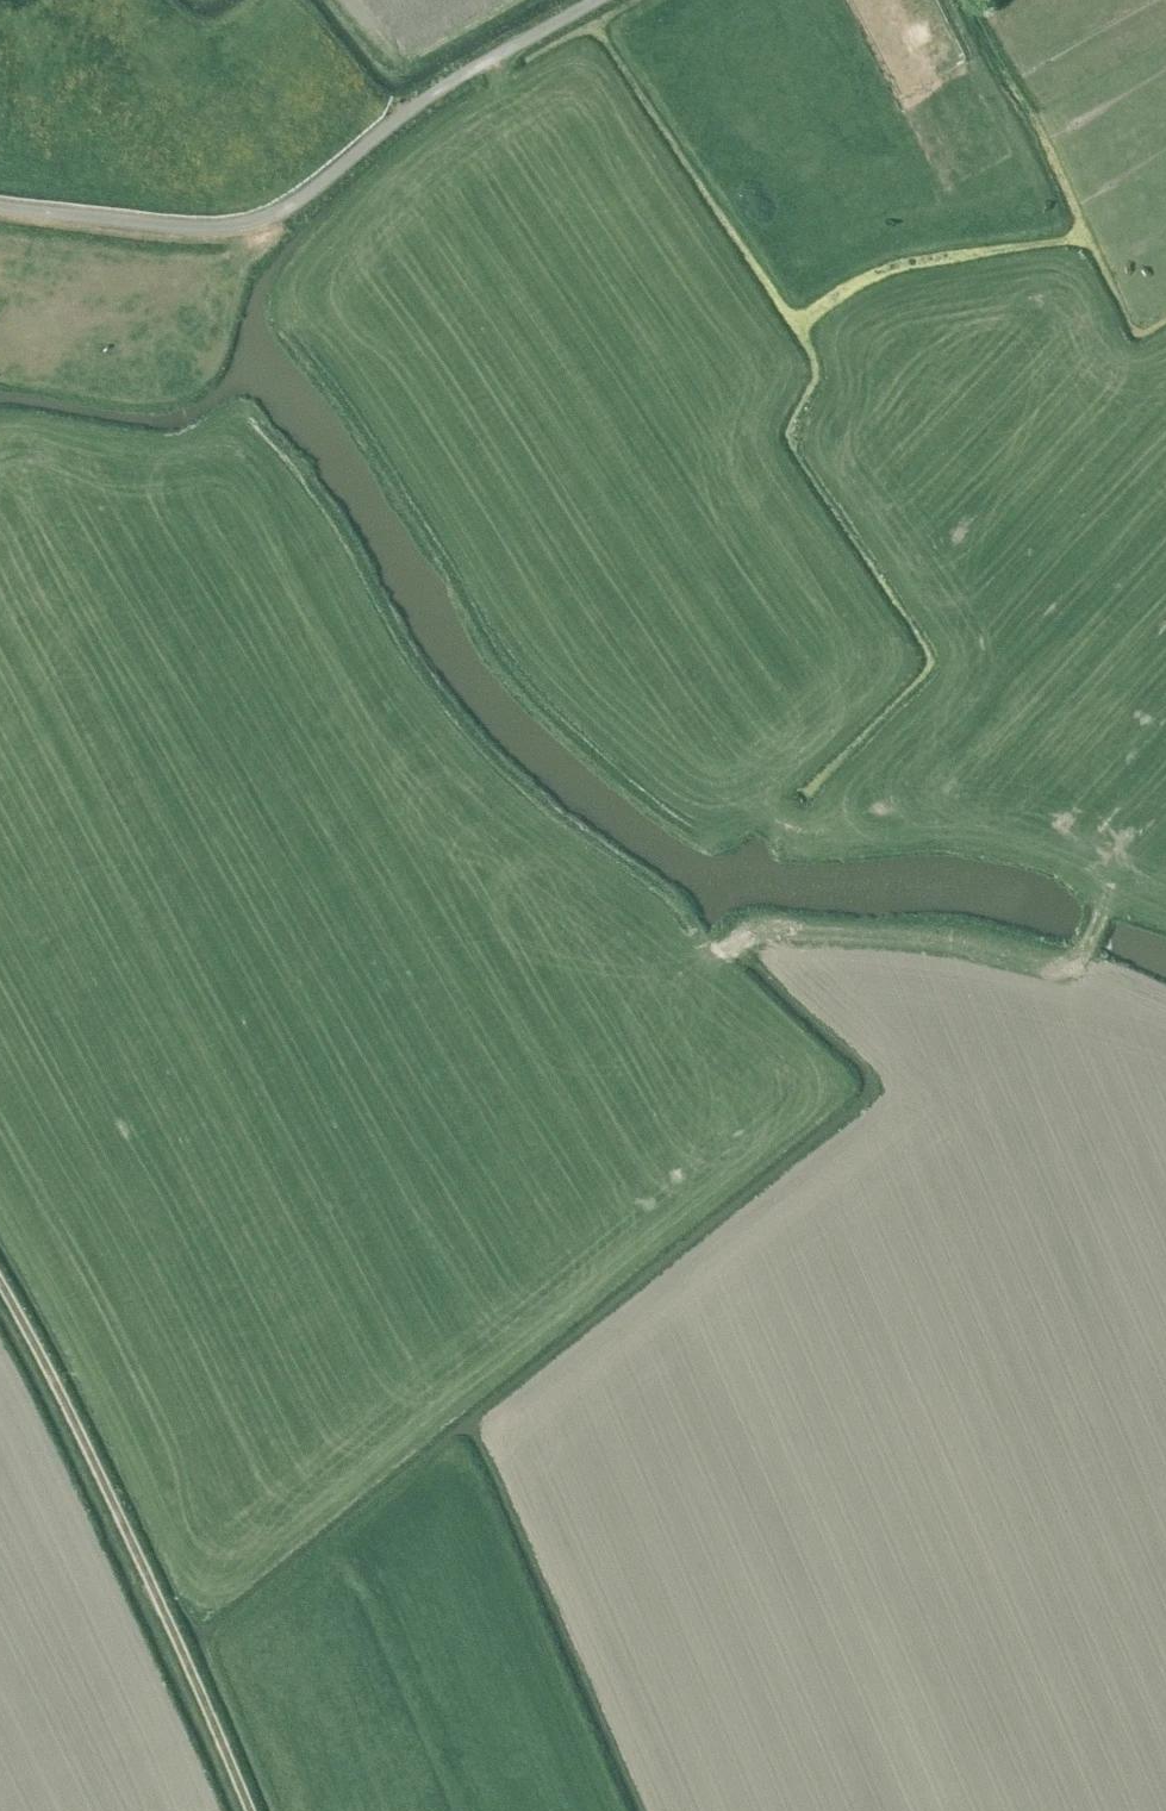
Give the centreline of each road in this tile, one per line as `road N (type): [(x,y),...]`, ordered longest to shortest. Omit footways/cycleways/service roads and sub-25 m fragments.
road 1 (unclassified): [(0,206),(203,228),(248,223),(303,197),(433,92),(593,0)]
road 2 (track): [(252,1810),(132,1541),(0,1281)]

